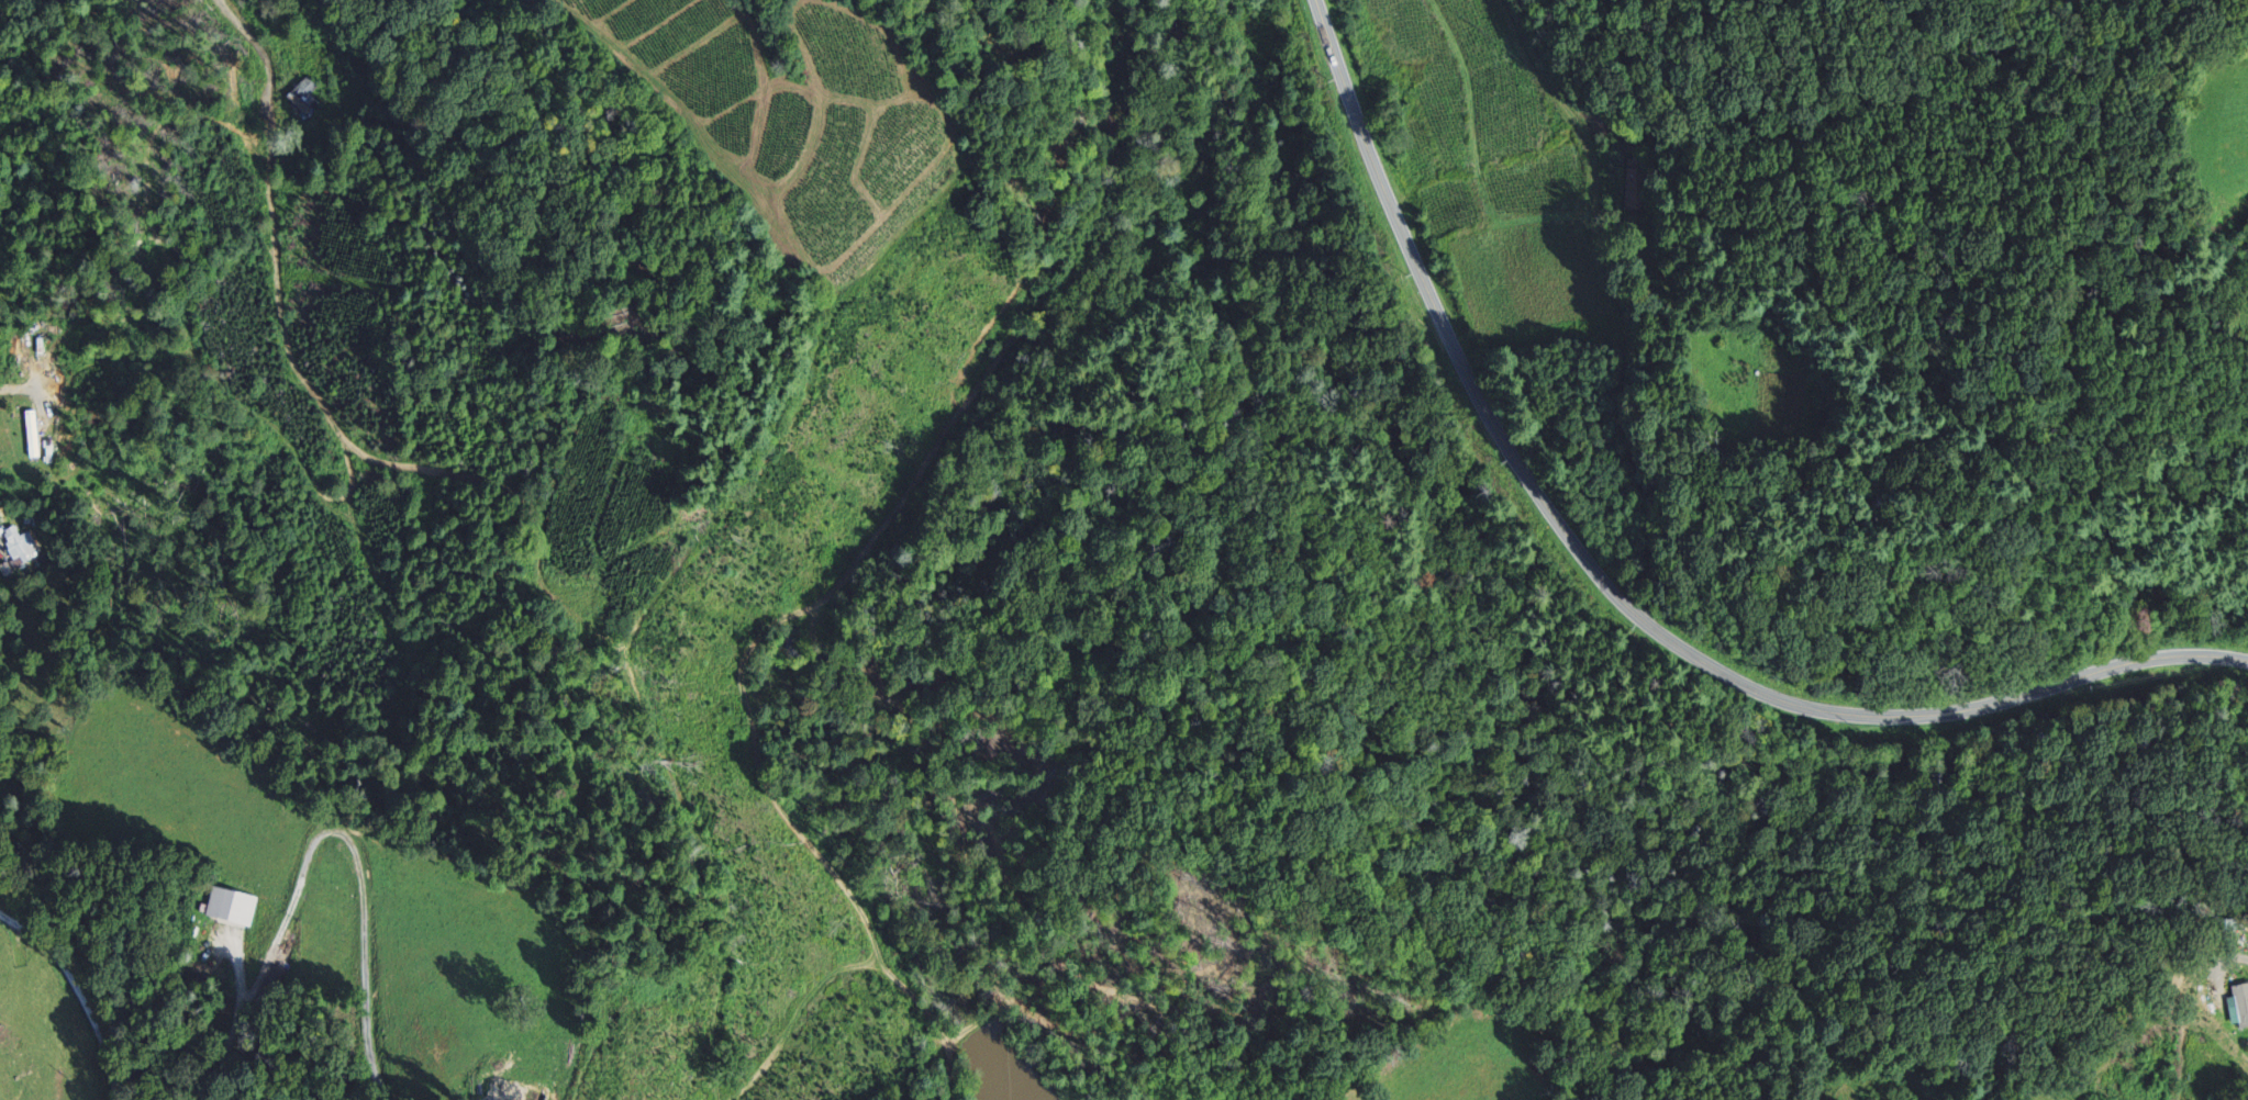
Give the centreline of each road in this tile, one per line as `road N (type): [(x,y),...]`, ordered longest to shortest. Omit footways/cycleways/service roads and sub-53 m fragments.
road 1 (tertiary): [(2247,661),(2158,660),(1970,711),(1891,718),(1783,703),(1678,648),(1591,568),(1499,437),(1407,245),(1316,0)]

